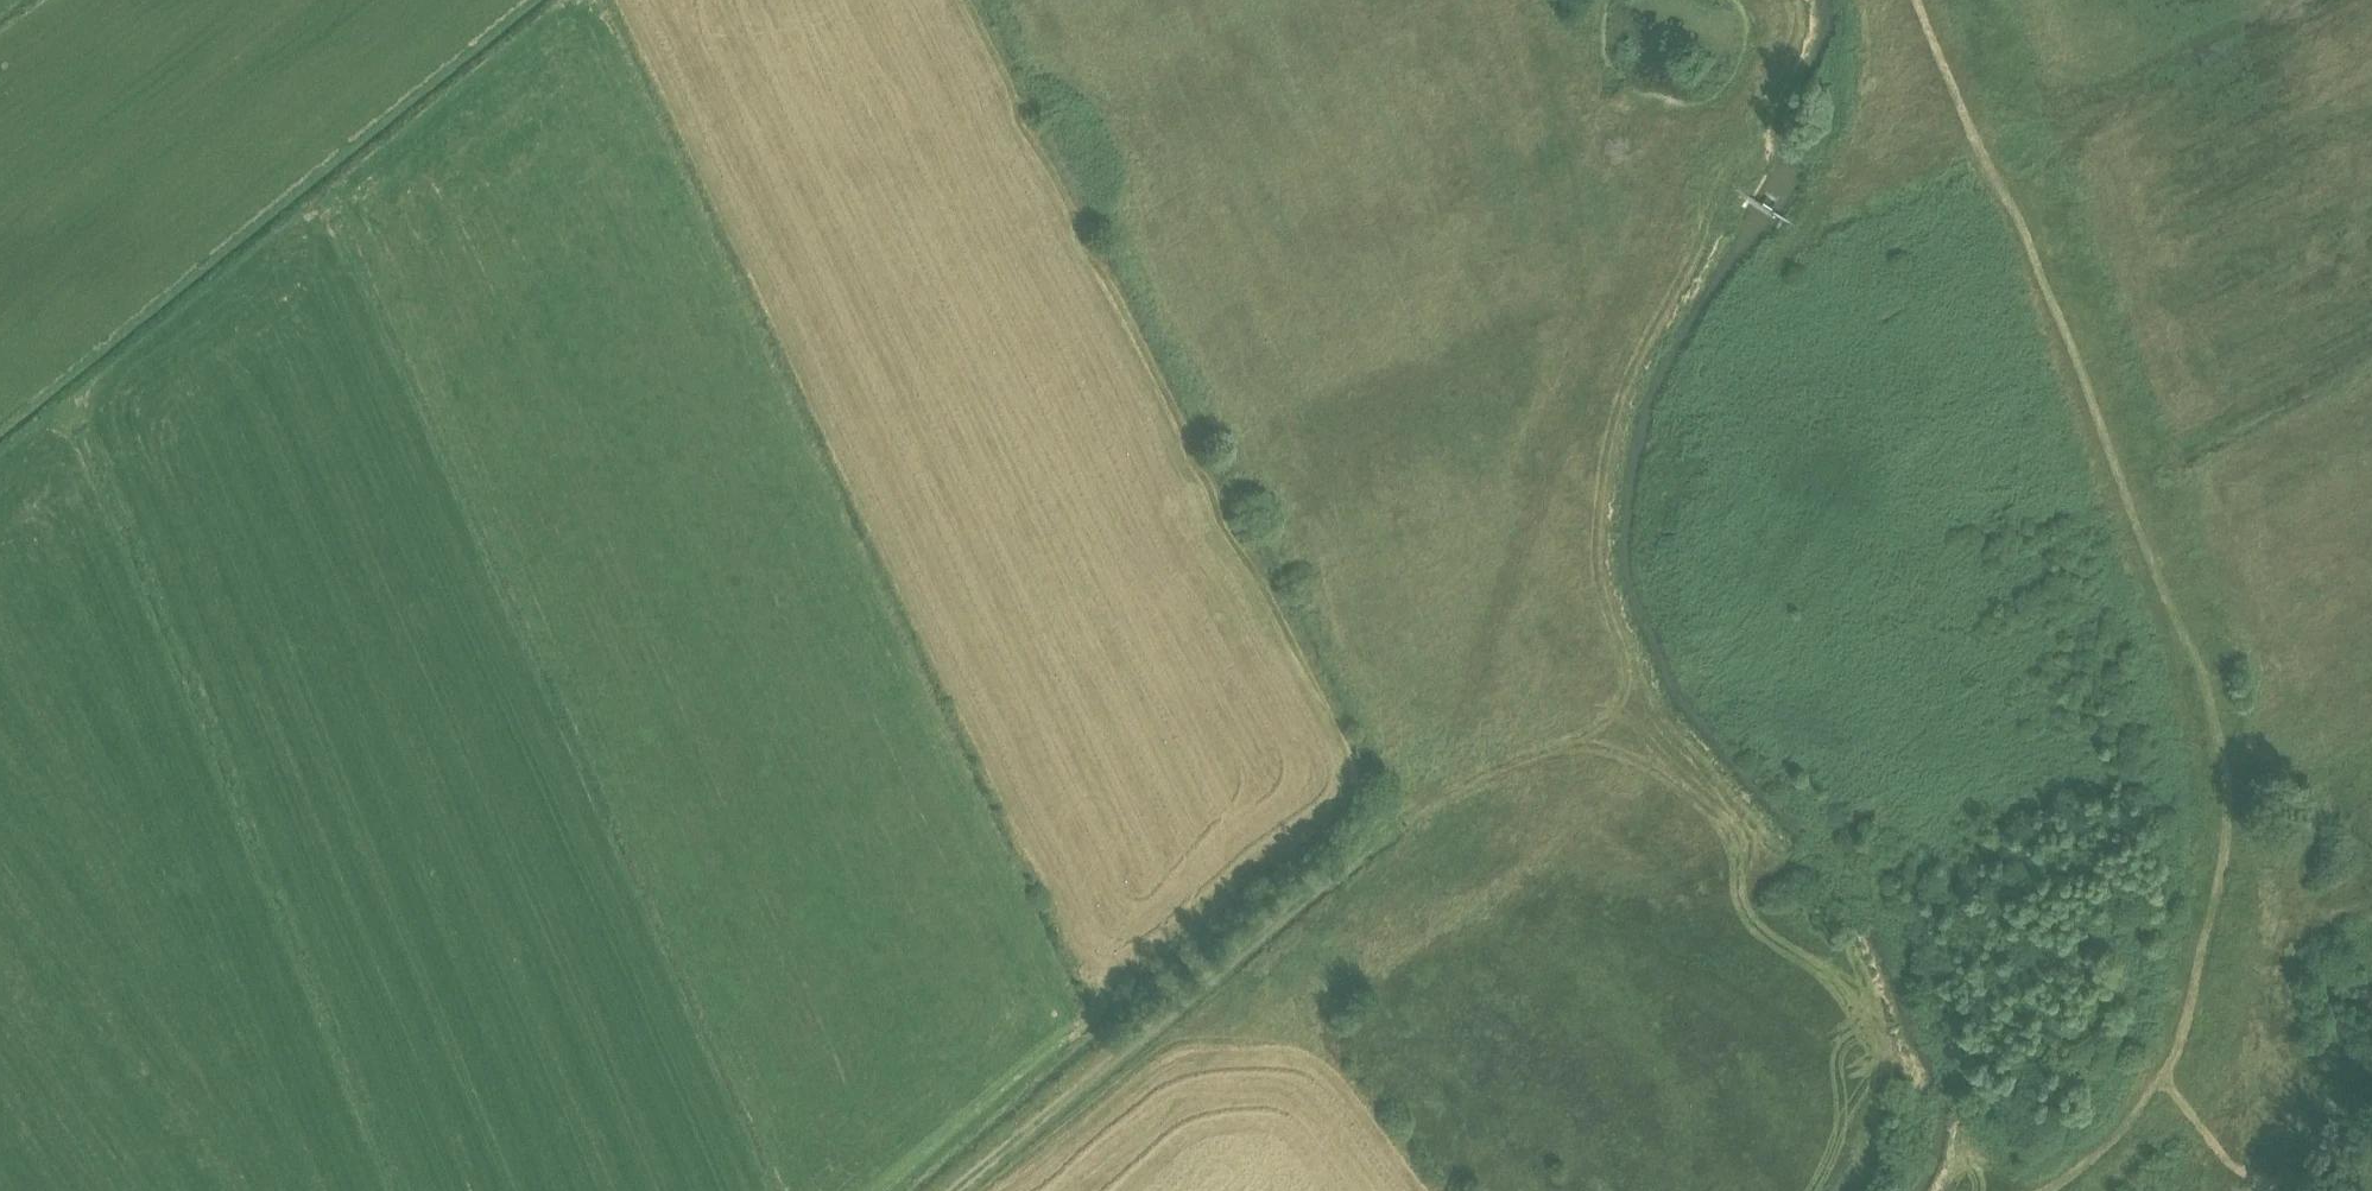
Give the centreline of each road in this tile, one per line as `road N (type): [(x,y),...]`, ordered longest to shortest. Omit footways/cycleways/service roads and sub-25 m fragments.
road 1 (track): [(950,1190),(1263,923),(1441,791),(1636,304),(1757,96),(1783,0)]

